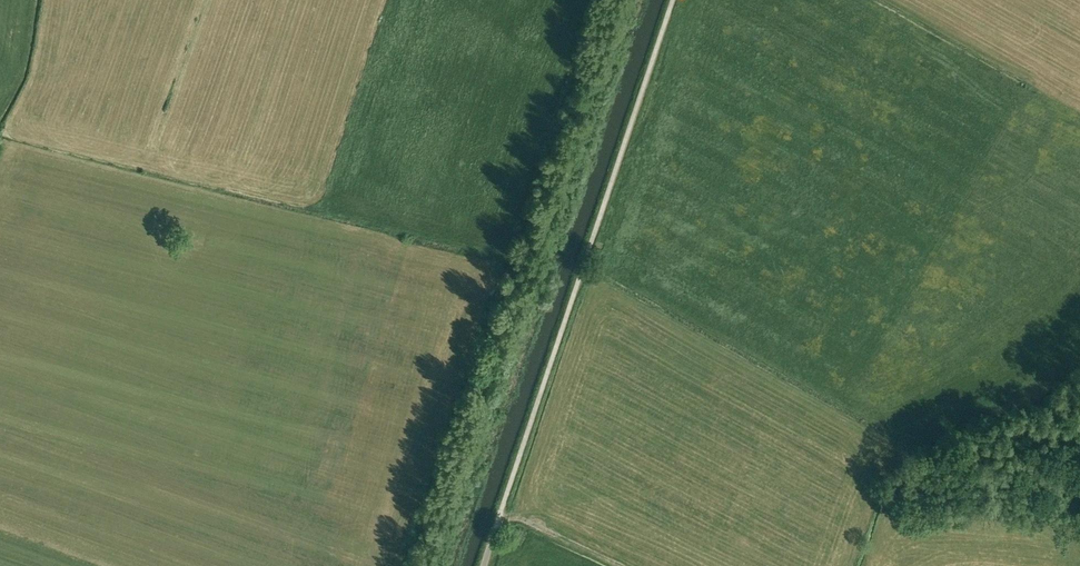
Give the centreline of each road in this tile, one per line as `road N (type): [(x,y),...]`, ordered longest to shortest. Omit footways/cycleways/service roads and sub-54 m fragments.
road 1 (track): [(620,565),(501,512)]

